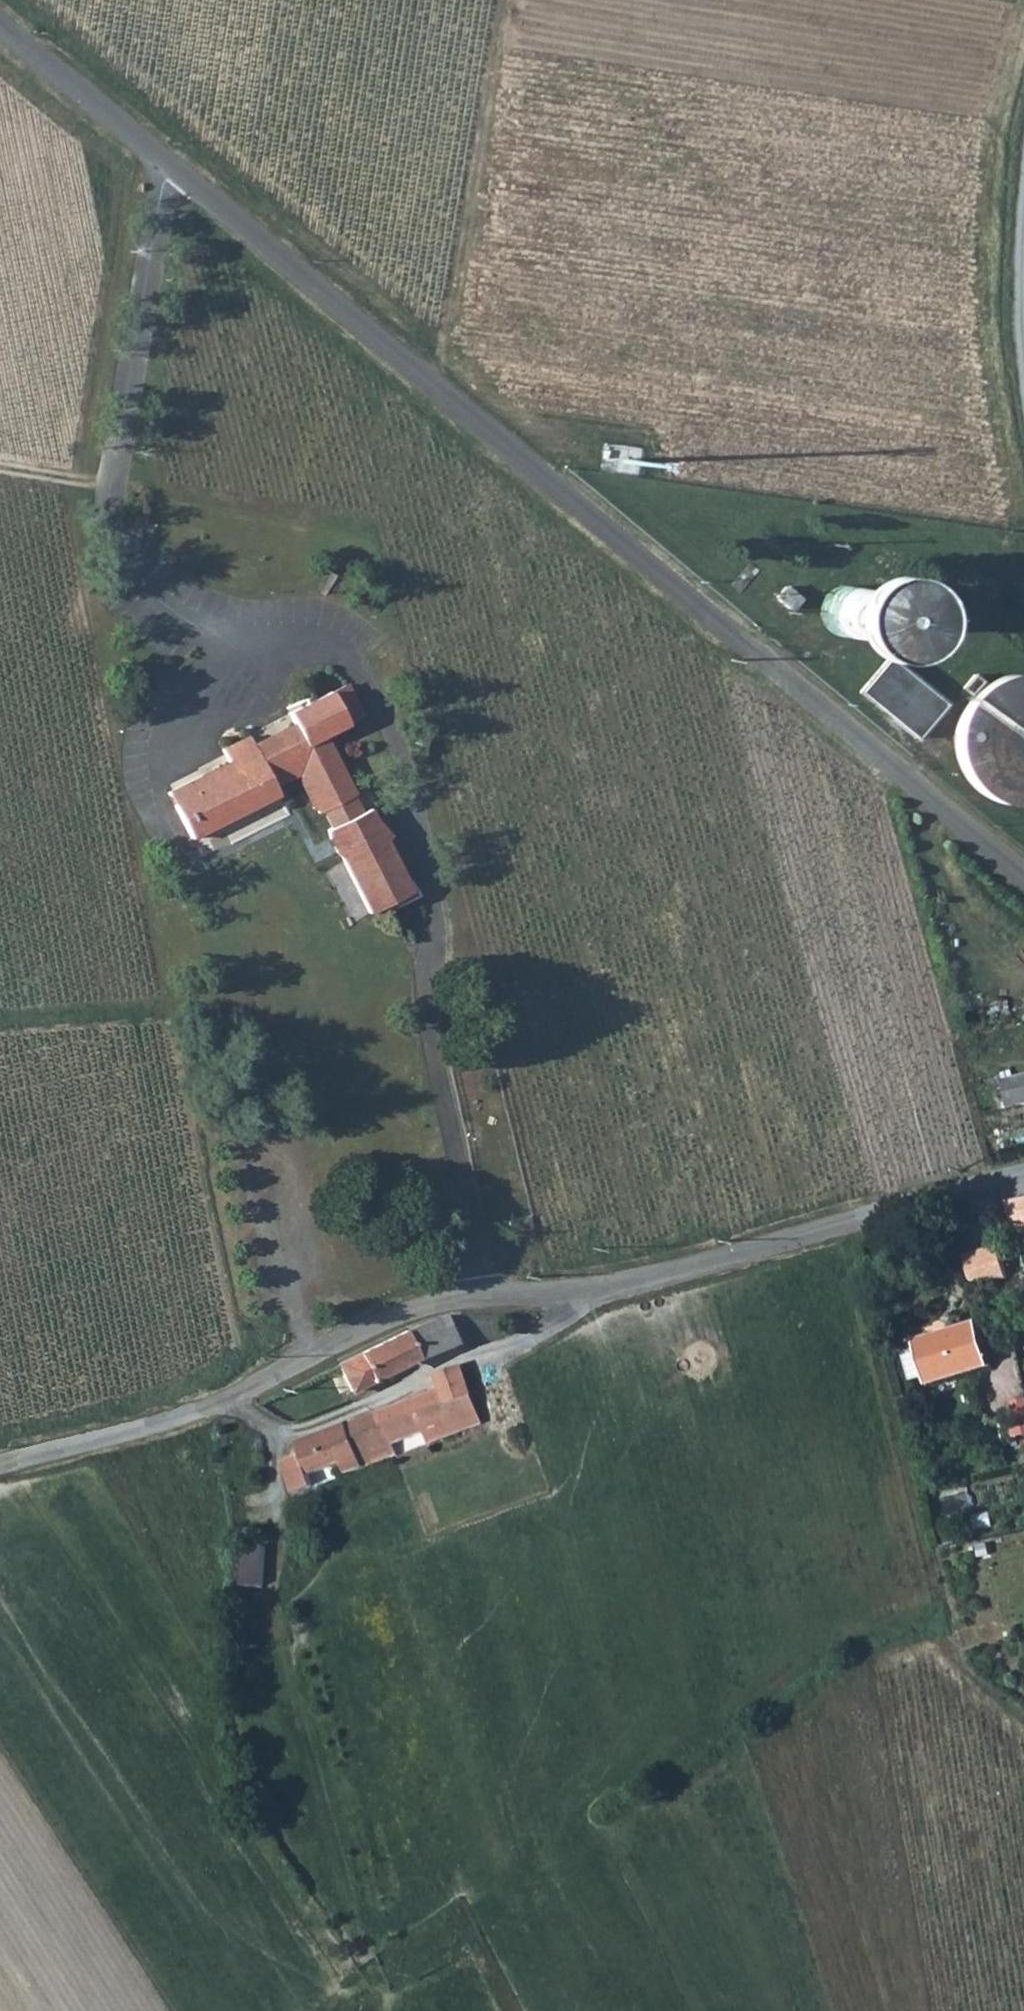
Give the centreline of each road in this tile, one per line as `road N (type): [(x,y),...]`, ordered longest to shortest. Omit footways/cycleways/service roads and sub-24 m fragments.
road 1 (residential): [(0,22),(1023,876)]
road 2 (unclassified): [(0,1468),(187,1422),(253,1383),(452,1298),(606,1293),(1023,1179)]
road 3 (track): [(339,2010),(593,1840),(696,1791),(852,1674),(939,1650),(1023,1713)]

